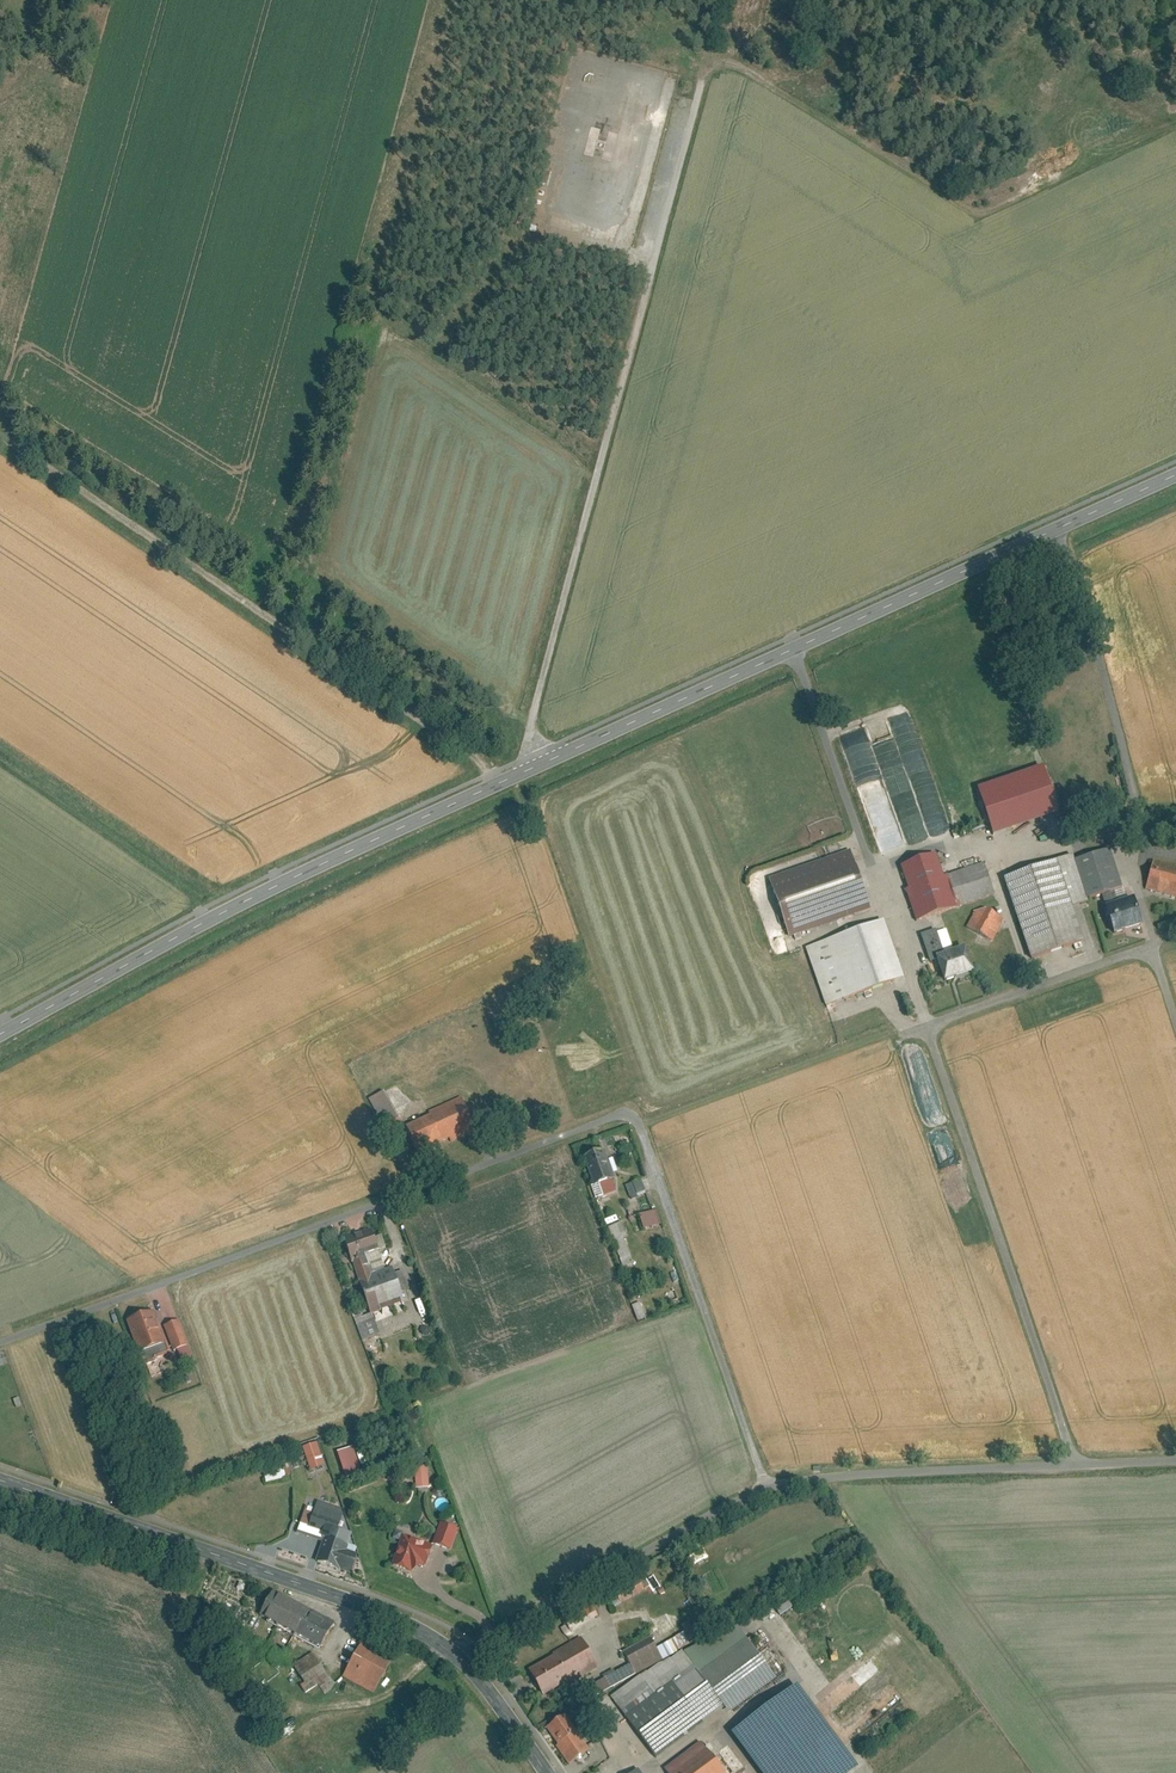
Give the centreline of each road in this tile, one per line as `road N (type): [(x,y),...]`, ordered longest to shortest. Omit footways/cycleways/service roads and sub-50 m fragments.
road 1 (unclassified): [(759,1482),(640,1129),(625,1116),(0,1338)]
road 2 (unclassified): [(1071,1463),(922,1029),(938,1015),(1126,950),(1150,961),(1175,1037)]
road 3 (unclassified): [(689,84),(522,712),(535,768)]
road 4 (tertiary): [(535,768),(1175,476)]
road 5 (track): [(0,442),(496,784)]
road 6 (tertiary): [(0,1027),(221,901),(535,768)]
road 7 (tertiary): [(0,1479),(375,1608),(445,1647)]
road 8 (unclassified): [(759,1482),(445,1647)]
road 9 (unclassified): [(1071,1463),(759,1482)]
road 10 (tertiary): [(445,1647),(545,1772)]

